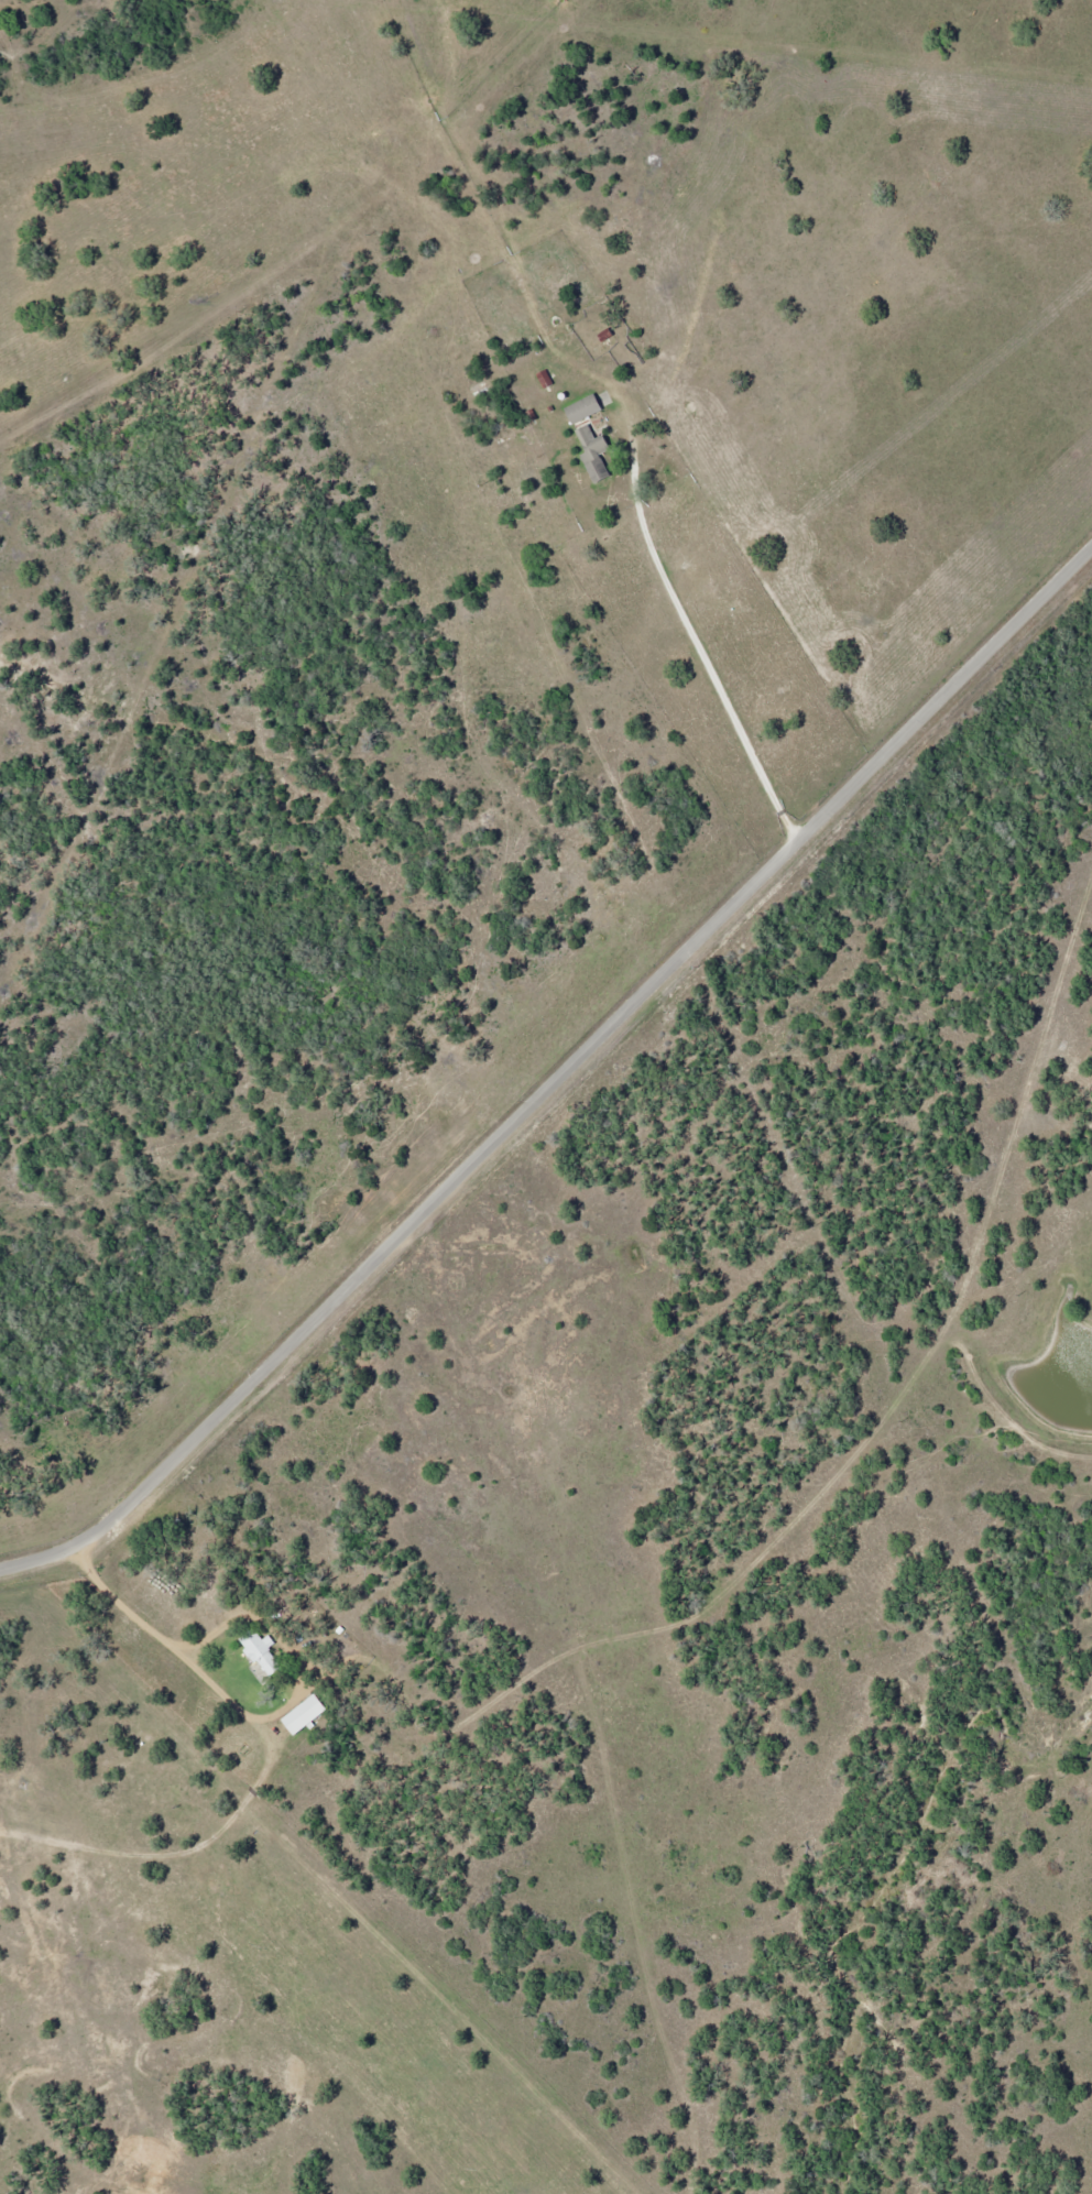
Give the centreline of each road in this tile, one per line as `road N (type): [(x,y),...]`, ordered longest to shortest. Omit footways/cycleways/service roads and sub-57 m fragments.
road 1 (residential): [(0,1565),(74,1541),(146,1484),(1091,548)]
road 2 (track): [(0,1829),(176,1848),(211,1834),(253,1788),(271,1750)]

